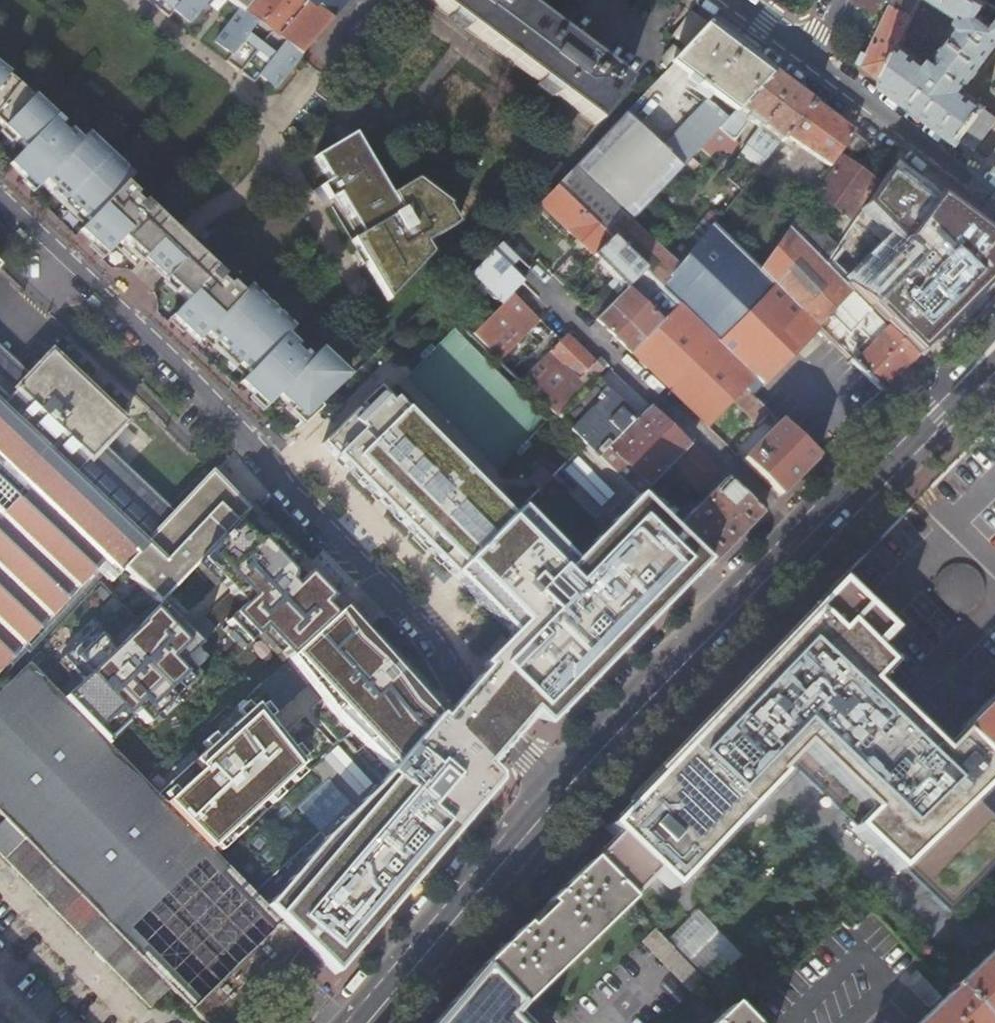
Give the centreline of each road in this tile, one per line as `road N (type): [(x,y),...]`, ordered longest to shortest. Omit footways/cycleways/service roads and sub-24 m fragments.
road 1 (residential): [(0,198),(416,599),(431,663),(560,797)]
road 2 (residential): [(803,544),(528,280)]
road 3 (primary): [(803,544),(560,797)]
road 4 (primary): [(560,797),(383,1004)]
road 5 (primary): [(981,363),(803,544)]
road 6 (tertiary): [(994,197),(811,56)]

